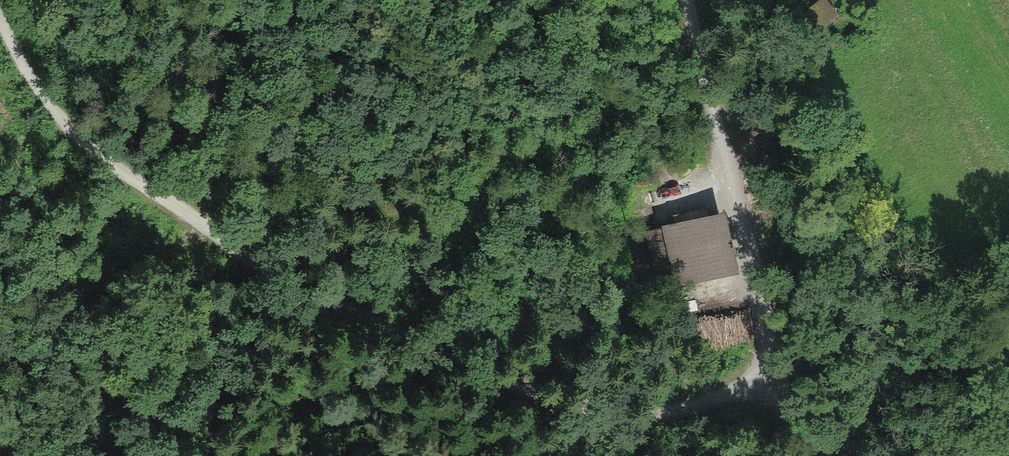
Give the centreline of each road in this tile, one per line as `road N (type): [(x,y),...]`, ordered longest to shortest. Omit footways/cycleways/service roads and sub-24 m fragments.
road 1 (track): [(0,20),(50,109),(112,163),(243,249),(519,391),(591,412),(643,414),(720,398),(765,364)]
road 2 (track): [(687,0),(765,326),(765,364),(810,455)]
road 3 (track): [(151,191),(101,289),(118,455)]

